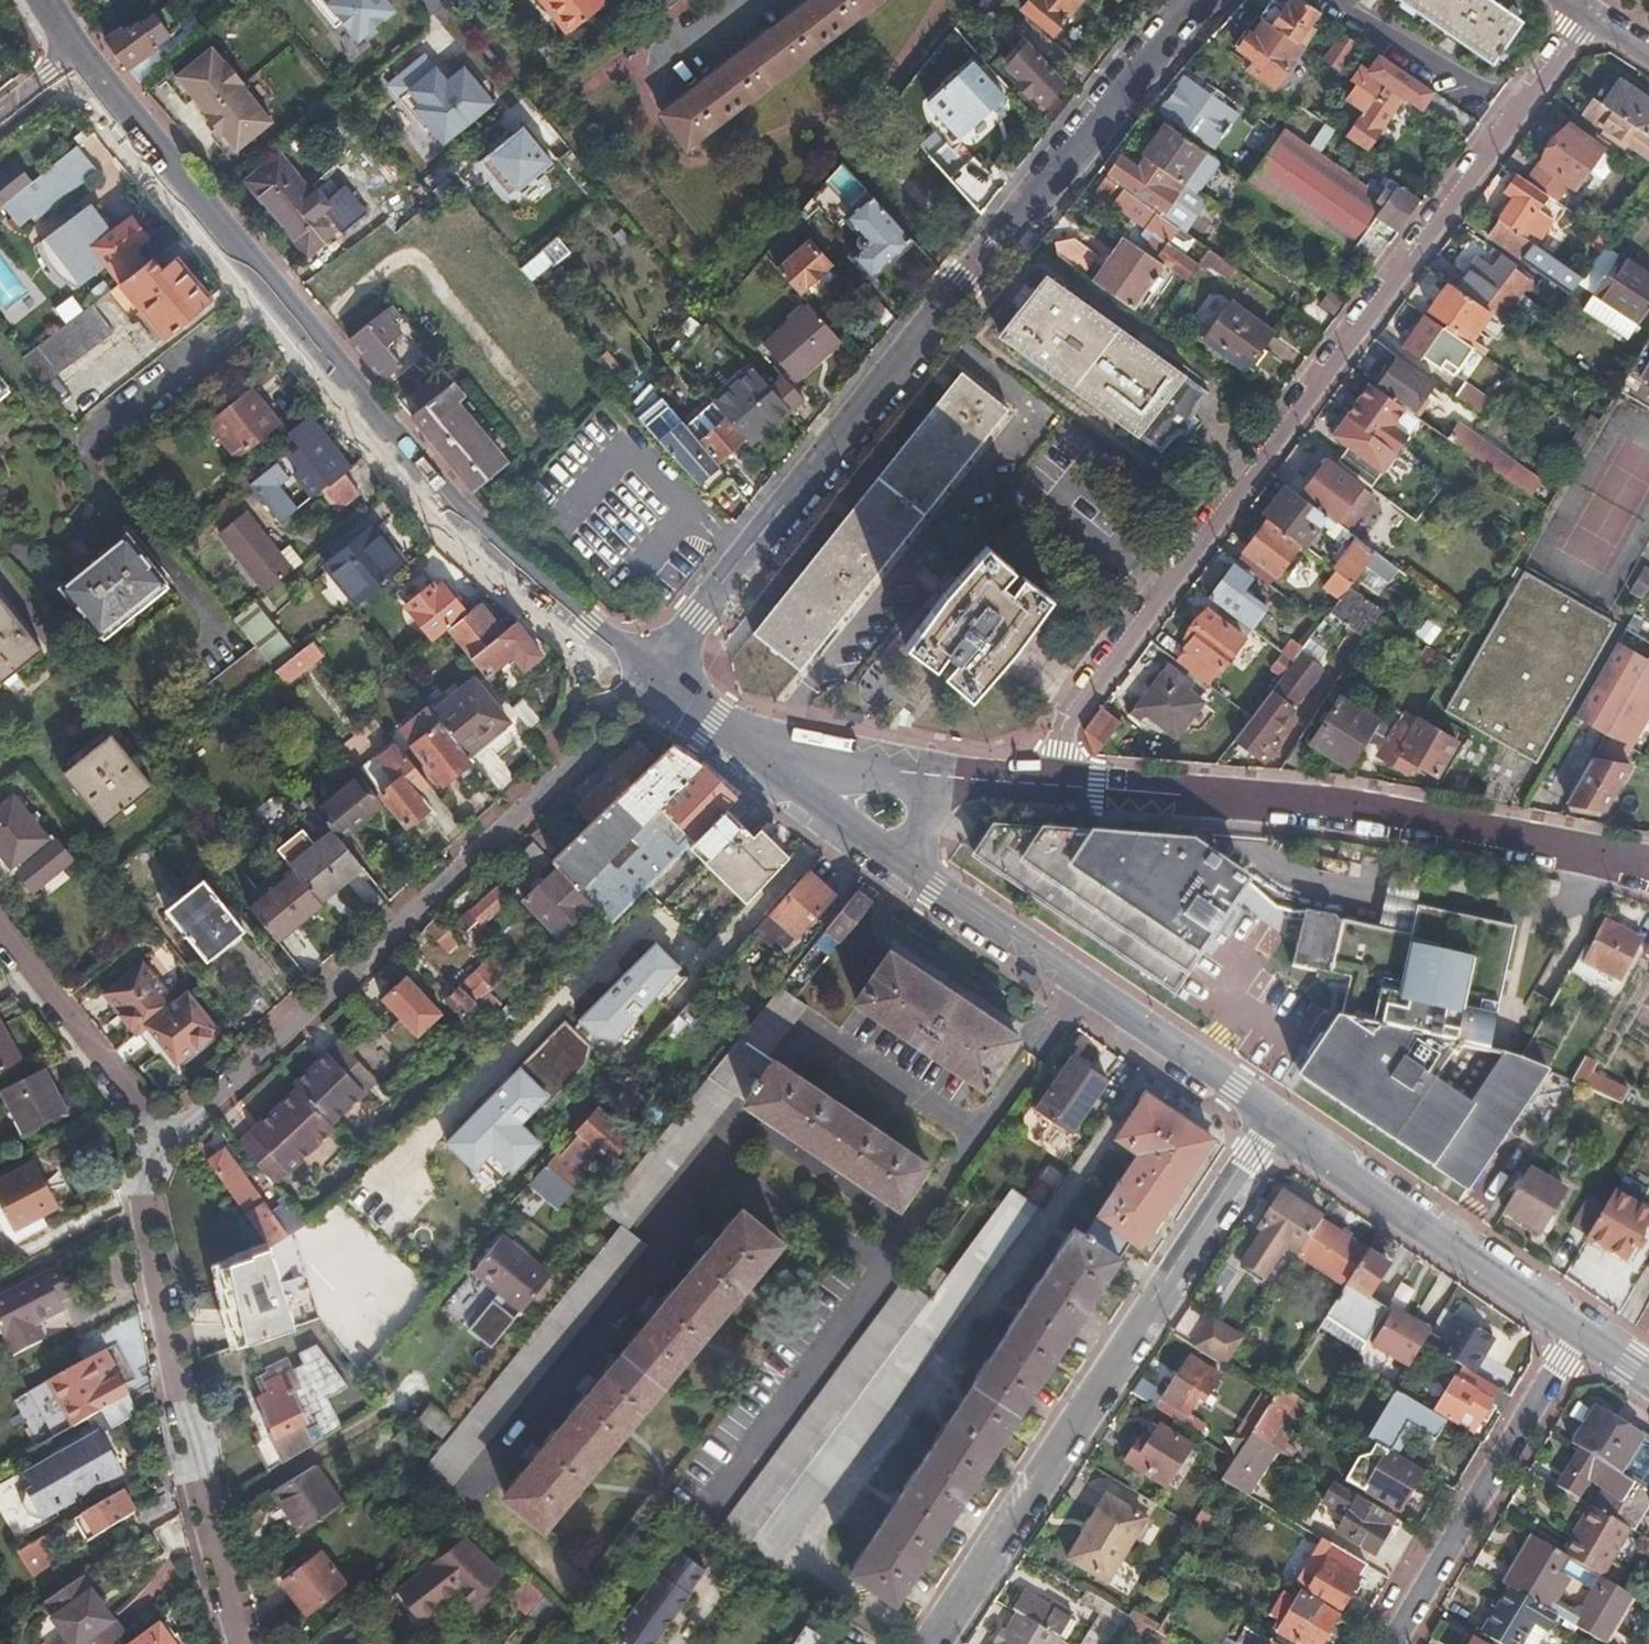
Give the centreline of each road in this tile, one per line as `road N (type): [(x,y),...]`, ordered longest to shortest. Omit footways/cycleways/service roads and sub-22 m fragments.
road 1 (residential): [(1060,787),(1065,729),(1588,12)]
road 2 (residential): [(1201,0),(1148,55),(651,685)]
road 3 (tertiary): [(79,57),(447,504),(651,685)]
road 4 (residential): [(651,685),(205,1113),(165,1141)]
road 5 (residential): [(1274,1120),(926,1643)]
road 6 (residential): [(1060,787),(1344,804),(1648,865)]
road 7 (residential): [(165,1141),(143,1197),(172,1355),(243,1643)]
road 8 (tertiary): [(903,860),(1274,1120)]
road 9 (tertiary): [(1274,1120),(1579,1330)]
road 10 (residential): [(1579,1330),(1389,1643)]
road 11 (residential): [(165,1141),(0,935)]
road 12 (tertiary): [(761,756),(903,860)]
road 13 (residential): [(761,756),(795,754),(934,778)]
road 14 (tertiary): [(651,685),(761,756)]
road 15 (residential): [(934,778),(1060,787)]

